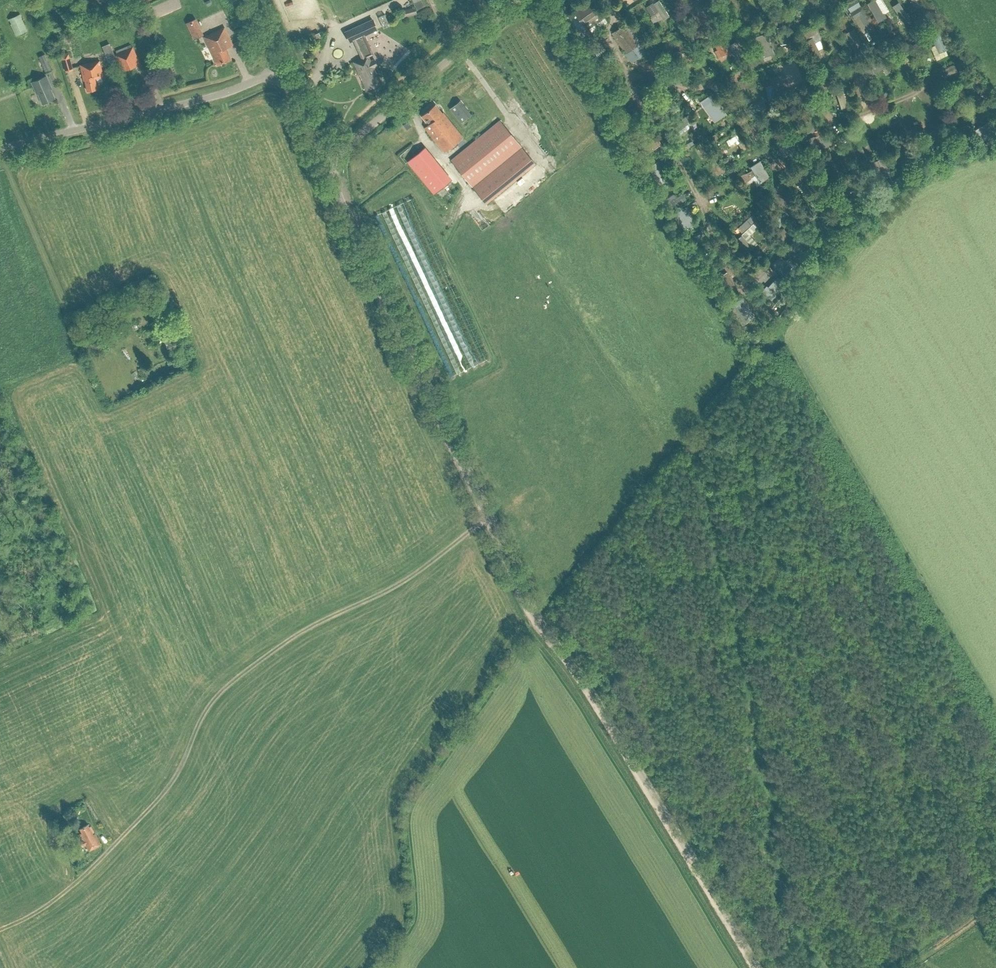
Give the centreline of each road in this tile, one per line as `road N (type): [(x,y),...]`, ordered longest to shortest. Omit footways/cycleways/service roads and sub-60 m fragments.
road 1 (unclassified): [(758,967),(582,678),(528,607),(324,158)]
road 2 (track): [(532,612),(747,358)]
road 3 (unclassified): [(281,68),(220,94),(0,148)]
road 4 (unclassified): [(324,158),(516,0)]
road 5 (track): [(887,967),(995,894)]

